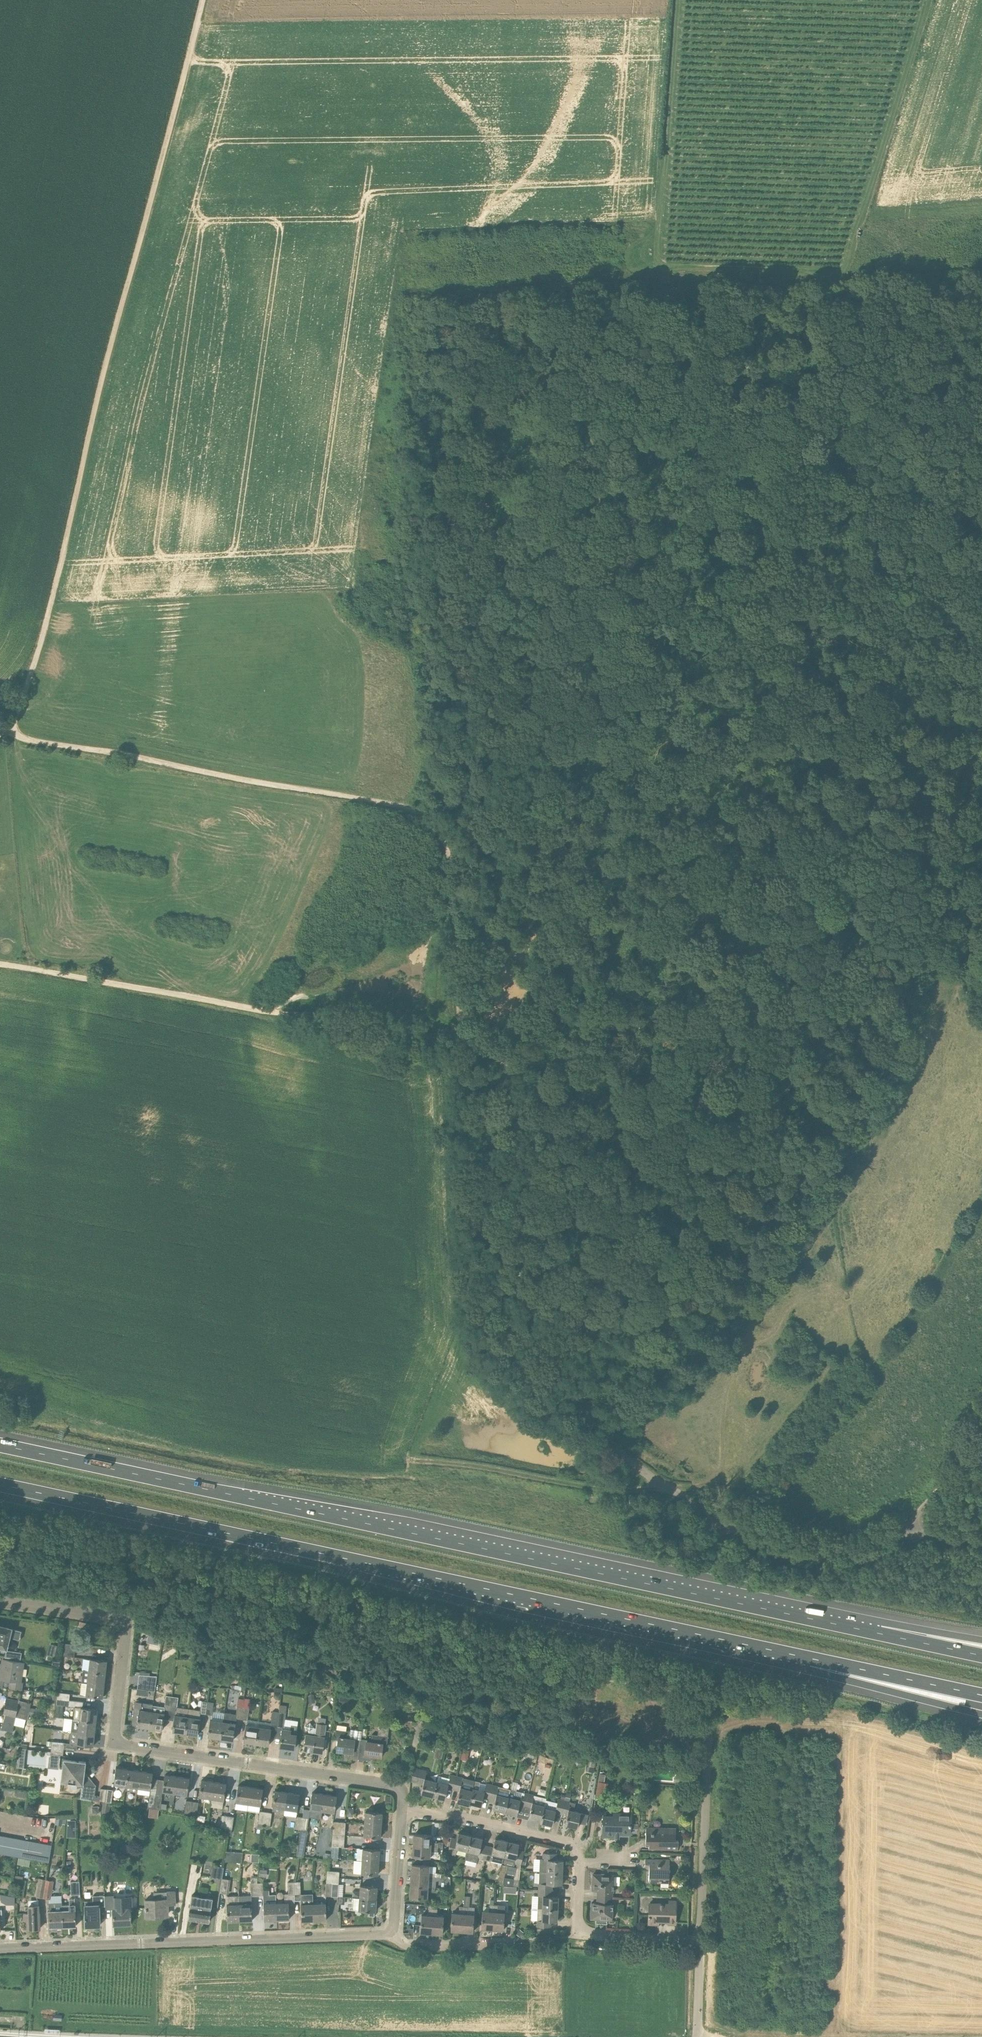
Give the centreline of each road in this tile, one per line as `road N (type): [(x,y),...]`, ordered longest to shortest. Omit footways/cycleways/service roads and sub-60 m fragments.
road 1 (motorway): [(880,1634),(0,1443)]
road 2 (motorway): [(0,1488),(812,1659)]
road 3 (track): [(5,729),(55,590),(203,0)]
road 4 (track): [(466,1046),(452,869),(429,819),(400,806),(5,729)]
road 5 (residential): [(402,1803),(403,1786),(114,1743),(125,1625),(0,1601)]
road 6 (track): [(466,1046),(0,964)]
road 7 (track): [(617,1451),(566,1381),(528,1309),(511,1070),(503,1058),(466,1046)]
road 8 (track): [(677,0),(660,261),(844,271)]
road 9 (unclassified): [(700,1941),(720,1525)]
road 10 (residential): [(0,1949),(390,1935)]
road 11 (unclassified): [(981,1540),(906,1529),(862,1555),(826,1559),(720,1525)]
road 12 (residential): [(579,1931),(579,1863),(570,1843),(402,1803)]
road 13 (motorway): [(812,1659),(981,1714)]
road 14 (motorway): [(812,1659),(981,1696)]
road 15 (residential): [(390,1935),(402,1803)]
road 16 (unclassified): [(720,1525),(617,1451)]
road 17 (residential): [(510,1943),(411,1944),(390,1935)]
road 18 (track): [(906,1529),(981,1433)]
road 19 (residential): [(579,1931),(700,1941)]

